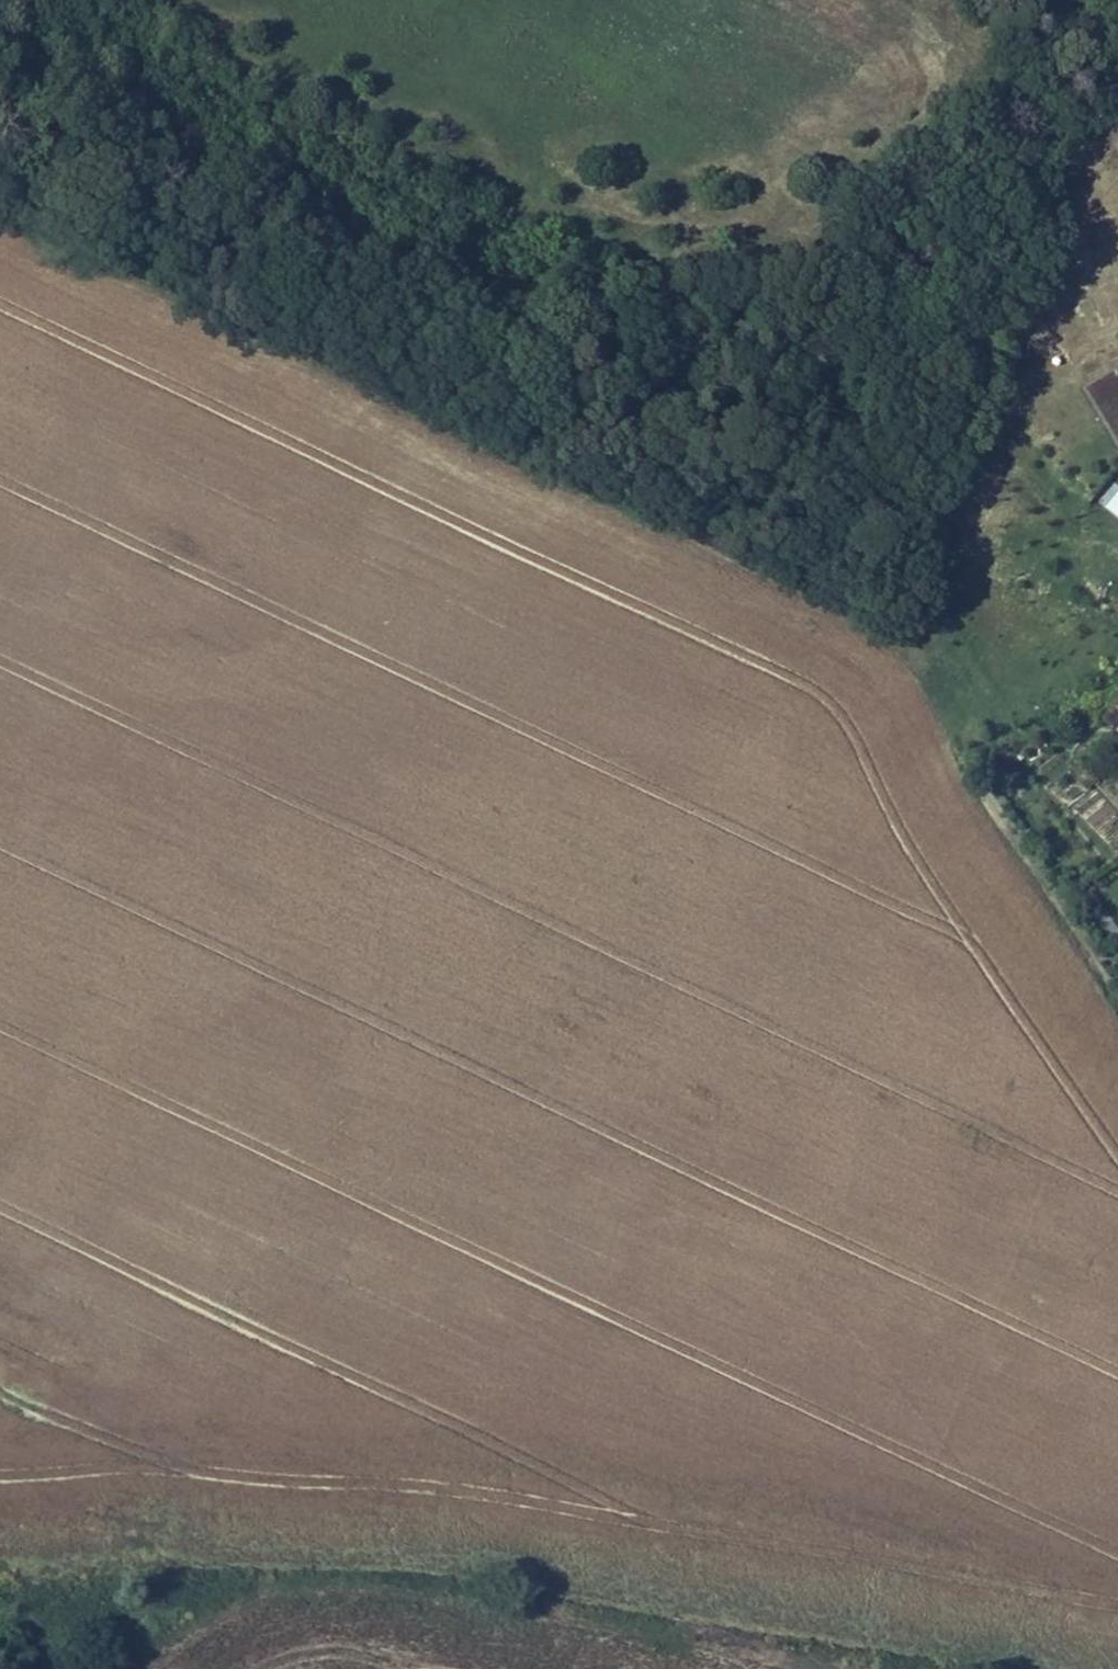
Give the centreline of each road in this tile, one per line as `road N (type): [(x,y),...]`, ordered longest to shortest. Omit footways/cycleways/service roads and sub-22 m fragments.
road 1 (tertiary): [(1050,0),(1117,104)]

